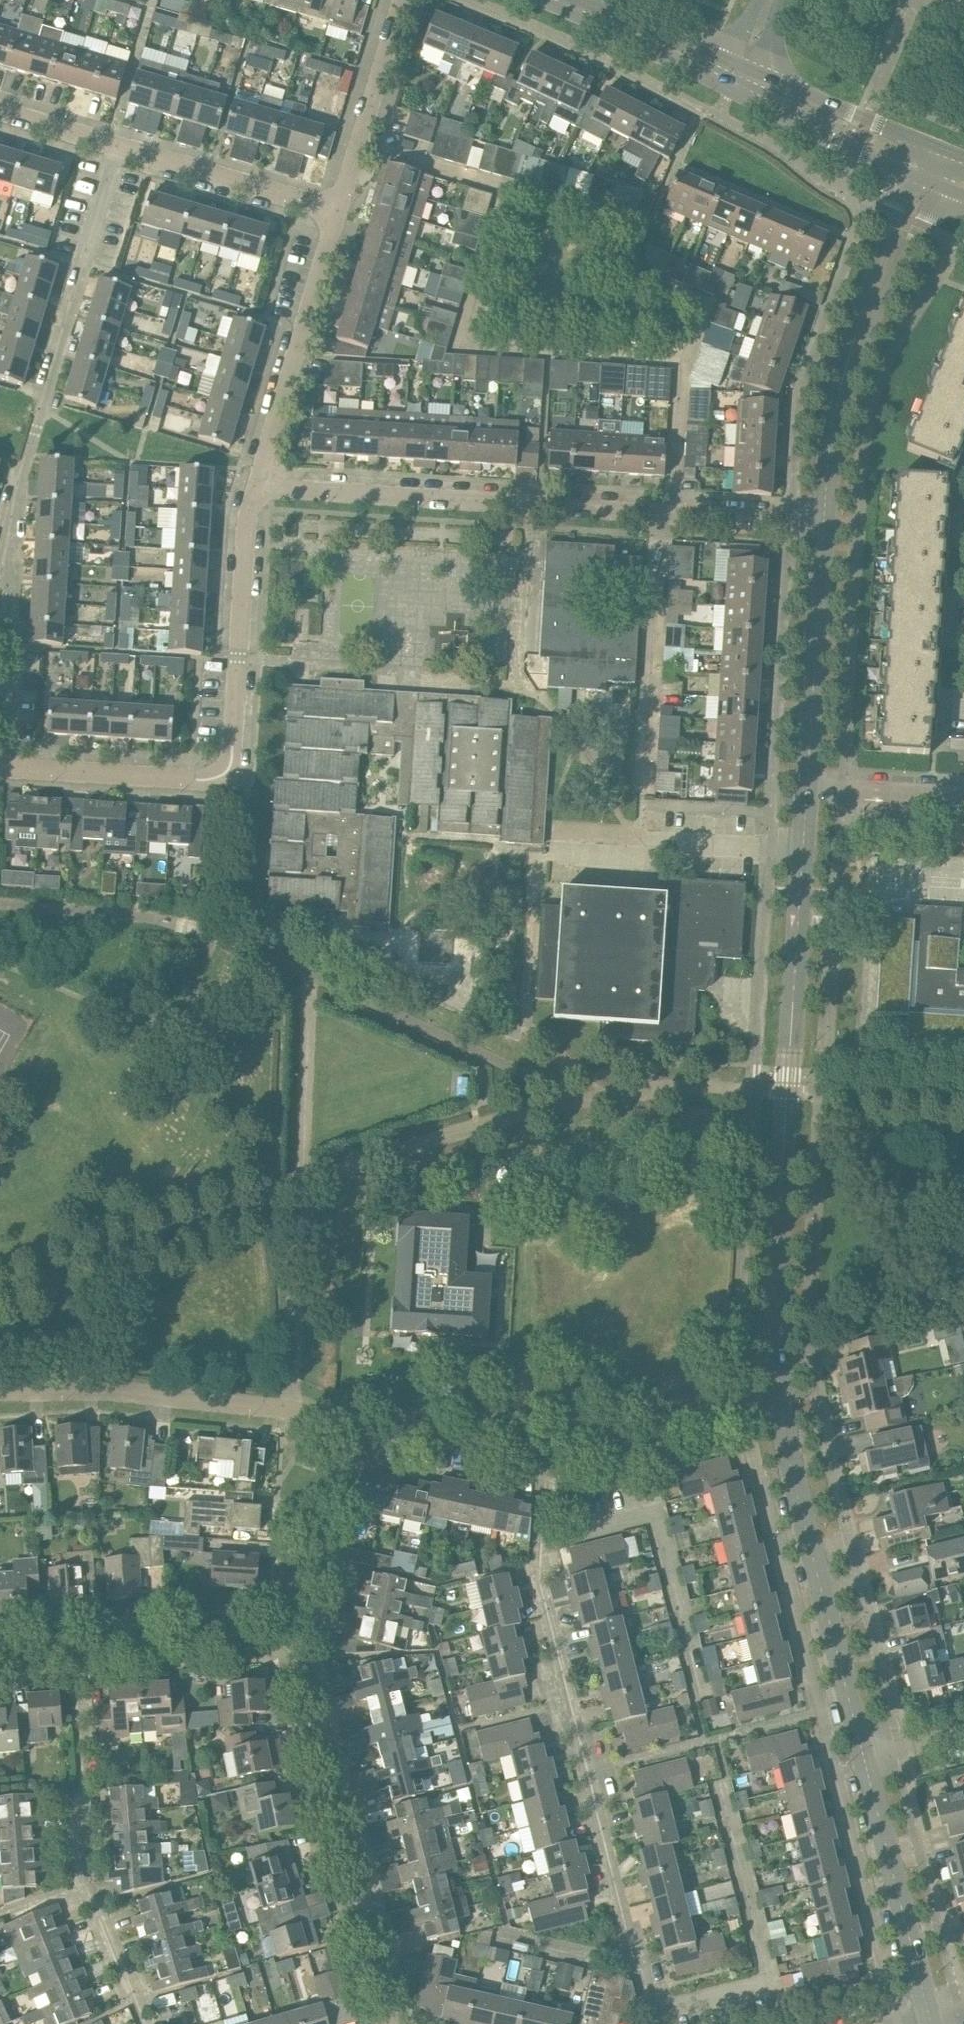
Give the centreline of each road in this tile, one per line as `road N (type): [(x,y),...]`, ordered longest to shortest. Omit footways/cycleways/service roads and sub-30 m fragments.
road 1 (tertiary): [(780,1399),(775,1291),(807,787)]
road 2 (residential): [(656,2023),(538,1573),(548,1442)]
road 3 (residential): [(393,2023),(282,1629)]
road 4 (residential): [(662,507),(260,483)]
road 5 (residential): [(7,530),(116,146)]
road 6 (residential): [(146,2023),(88,1881),(71,1647)]
road 7 (tertiary): [(867,1761),(780,1399)]
road 8 (residential): [(352,1423),(292,1408),(0,1390)]
road 9 (residential): [(679,351),(481,334),(520,192)]
road 10 (residential): [(679,351),(699,301),(627,272),(640,226),(520,192)]
road 11 (residential): [(260,483),(339,211)]
road 12 (tertiary): [(807,787),(823,519)]
road 13 (residential): [(232,748),(246,537),(260,483)]
road 14 (tertiary): [(930,2018),(867,1761)]
road 15 (residential): [(645,766),(662,507)]
road 16 (residential): [(232,748),(231,766),(205,779),(2,768)]
road 17 (residential): [(2,768),(7,530)]
road 18 (residential): [(548,1442),(642,1434),(780,1399)]
road 19 (residential): [(339,211),(116,146)]
road 20 (residential): [(282,1629),(303,1602),(352,1423)]
road 21 (residential): [(71,1647),(282,1629)]
road 22 (tertiary): [(907,174),(844,346),(846,367)]
road 23 (tertiary): [(846,367),(939,188)]
road 24 (tertiary): [(728,86),(907,174)]
road 25 (residential): [(352,1423),(548,1442)]
road 26 (tertiary): [(934,148),(758,74)]
road 27 (residential): [(520,192),(359,146)]
road 28 (residential): [(807,787),(963,799)]
road 29 (residential): [(673,507),(679,351)]
road 30 (tertiary): [(823,519),(846,367)]
road 31 (residential): [(359,146),(401,0)]
road 32 (residential): [(673,507),(823,519)]
road 33 (residential): [(837,1093),(963,1099)]
road 34 (tertiary): [(620,26),(639,46),(728,86)]
road 35 (residential): [(116,146),(0,112)]

